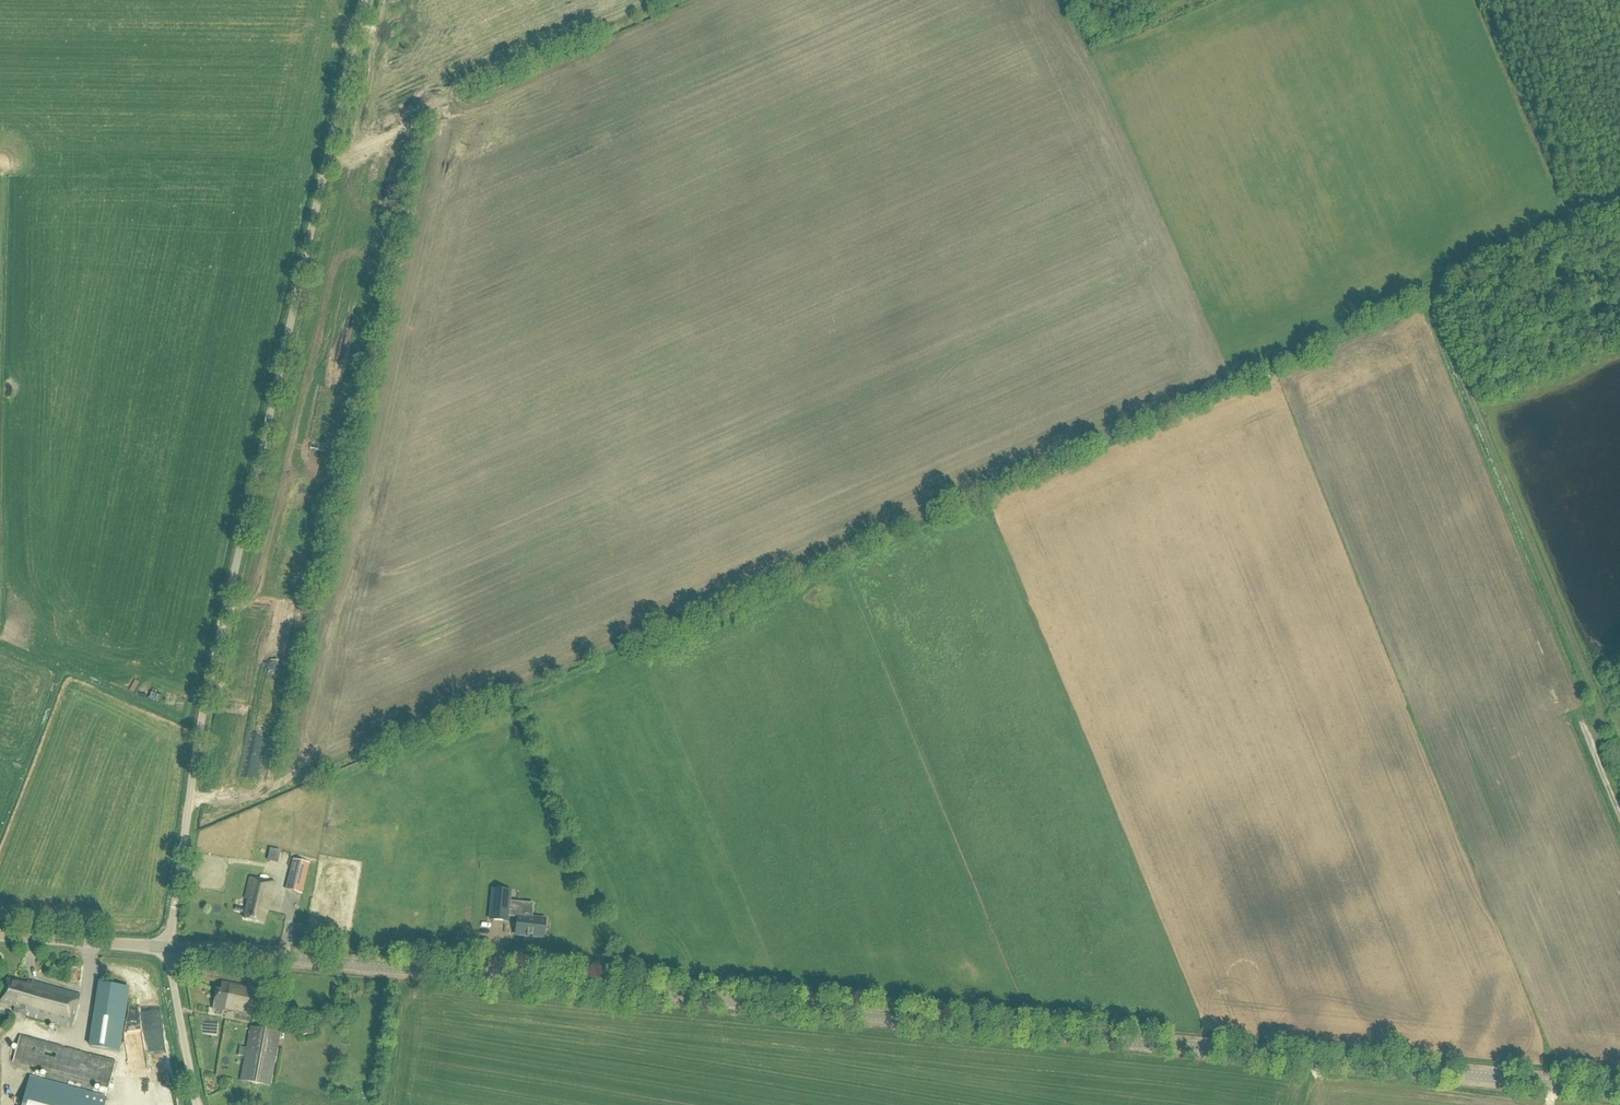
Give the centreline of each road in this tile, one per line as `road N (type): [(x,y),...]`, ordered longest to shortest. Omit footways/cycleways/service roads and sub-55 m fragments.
road 1 (tertiary): [(1619,1089),(167,947)]
road 2 (unclassified): [(167,947),(205,707),(363,0)]
road 3 (unclassified): [(1592,746),(1596,695),(1428,292),(1237,372)]
road 4 (tertiary): [(167,947),(0,935)]
road 5 (unclassified): [(196,1104),(167,947)]

